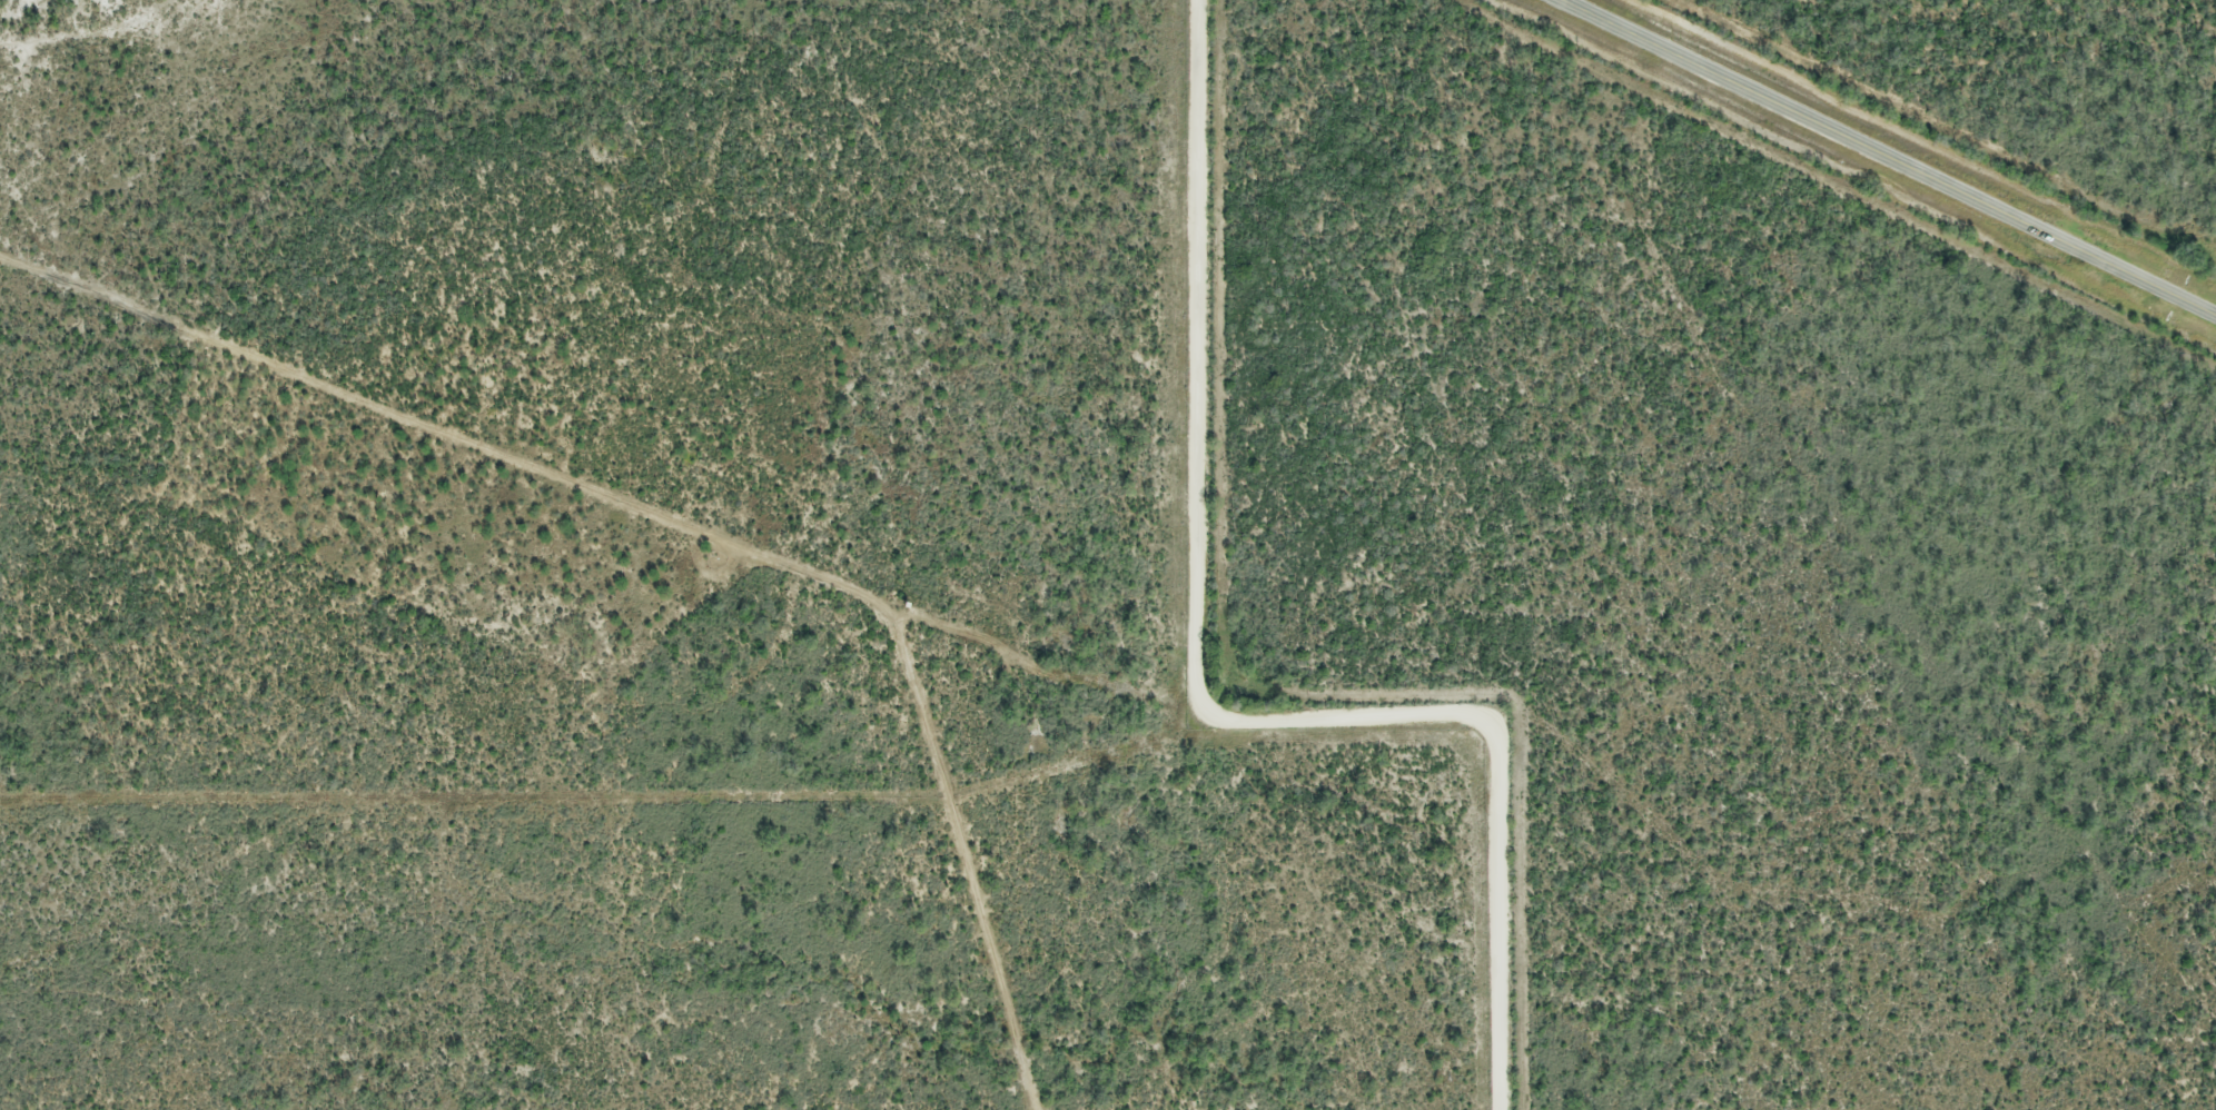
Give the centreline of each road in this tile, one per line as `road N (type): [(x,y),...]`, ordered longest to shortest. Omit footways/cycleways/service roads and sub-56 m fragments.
road 1 (secondary): [(2215,309),(1571,0)]

